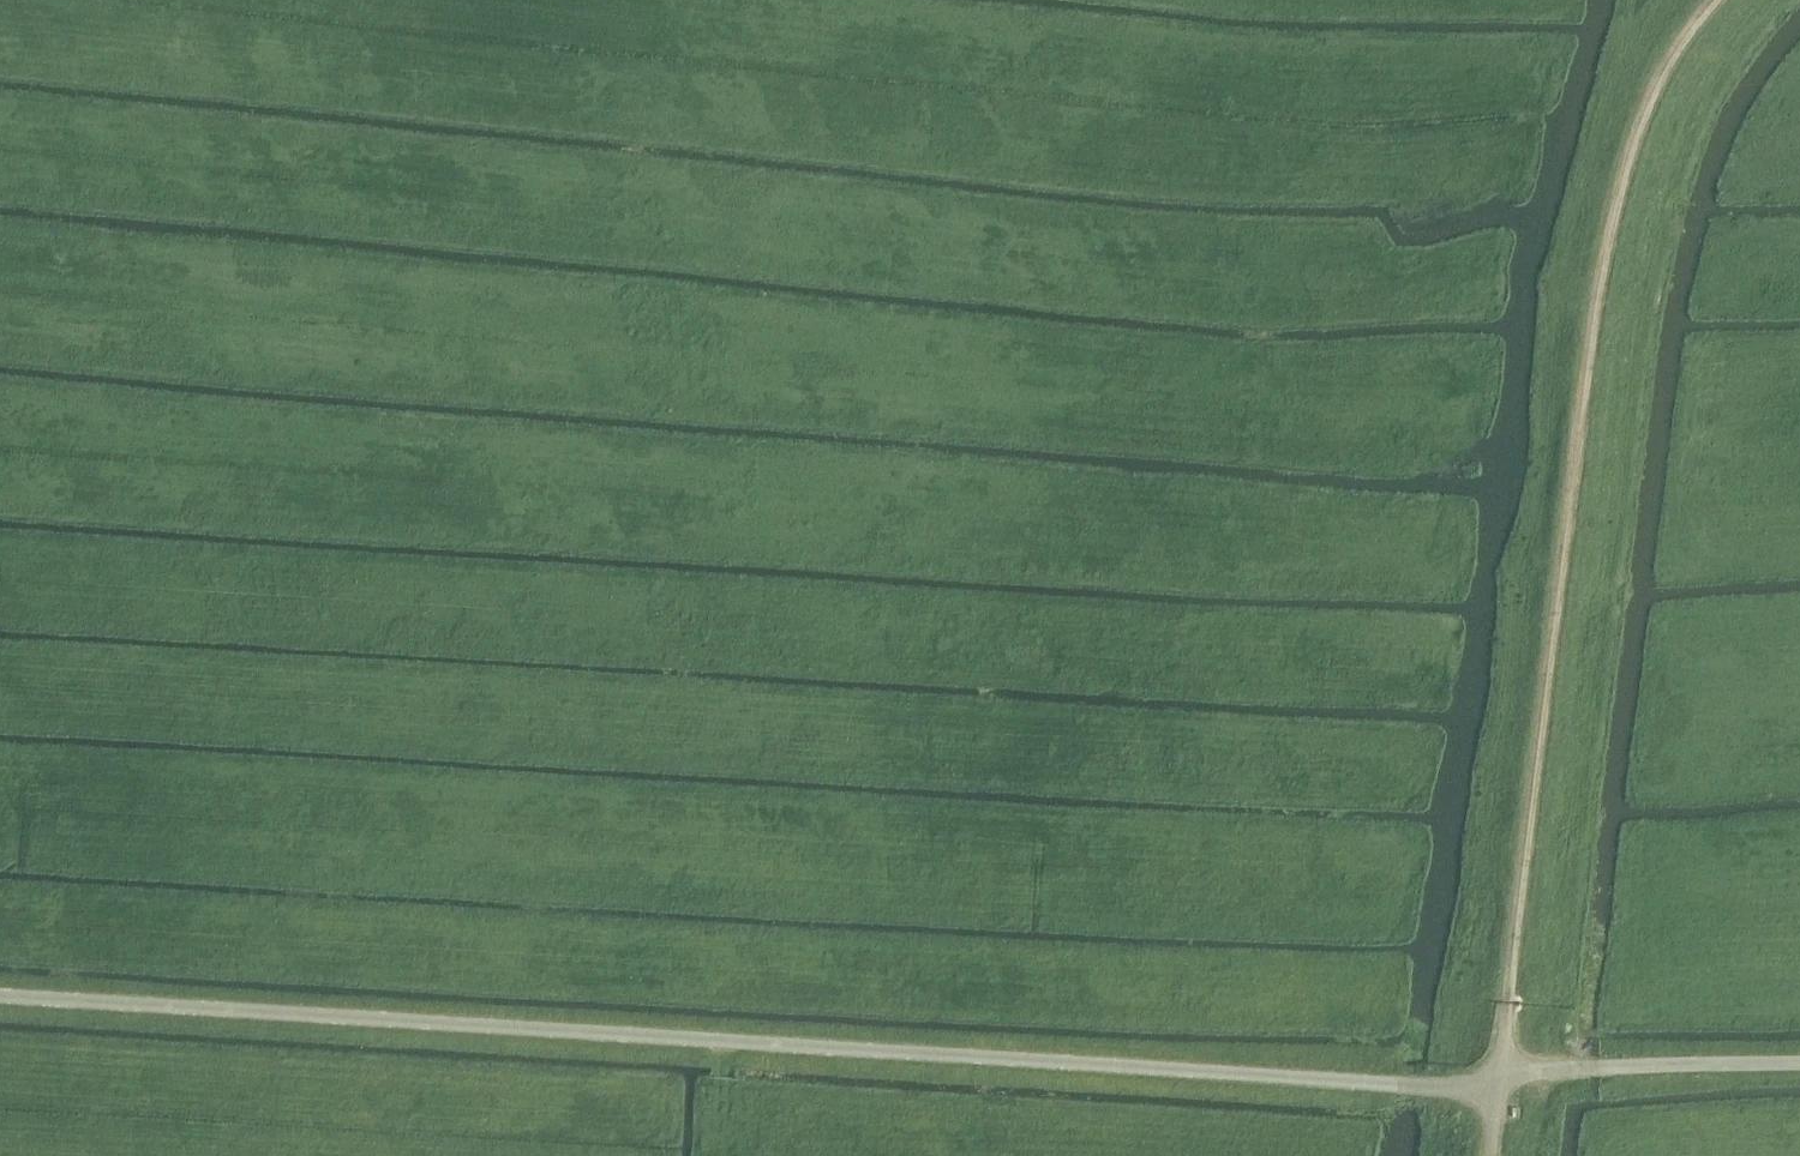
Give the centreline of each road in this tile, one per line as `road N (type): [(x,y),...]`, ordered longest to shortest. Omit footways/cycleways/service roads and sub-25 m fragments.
road 1 (unclassified): [(1397,1083),(0,995)]
road 2 (track): [(1799,1060),(1532,1069),(1496,1086)]

